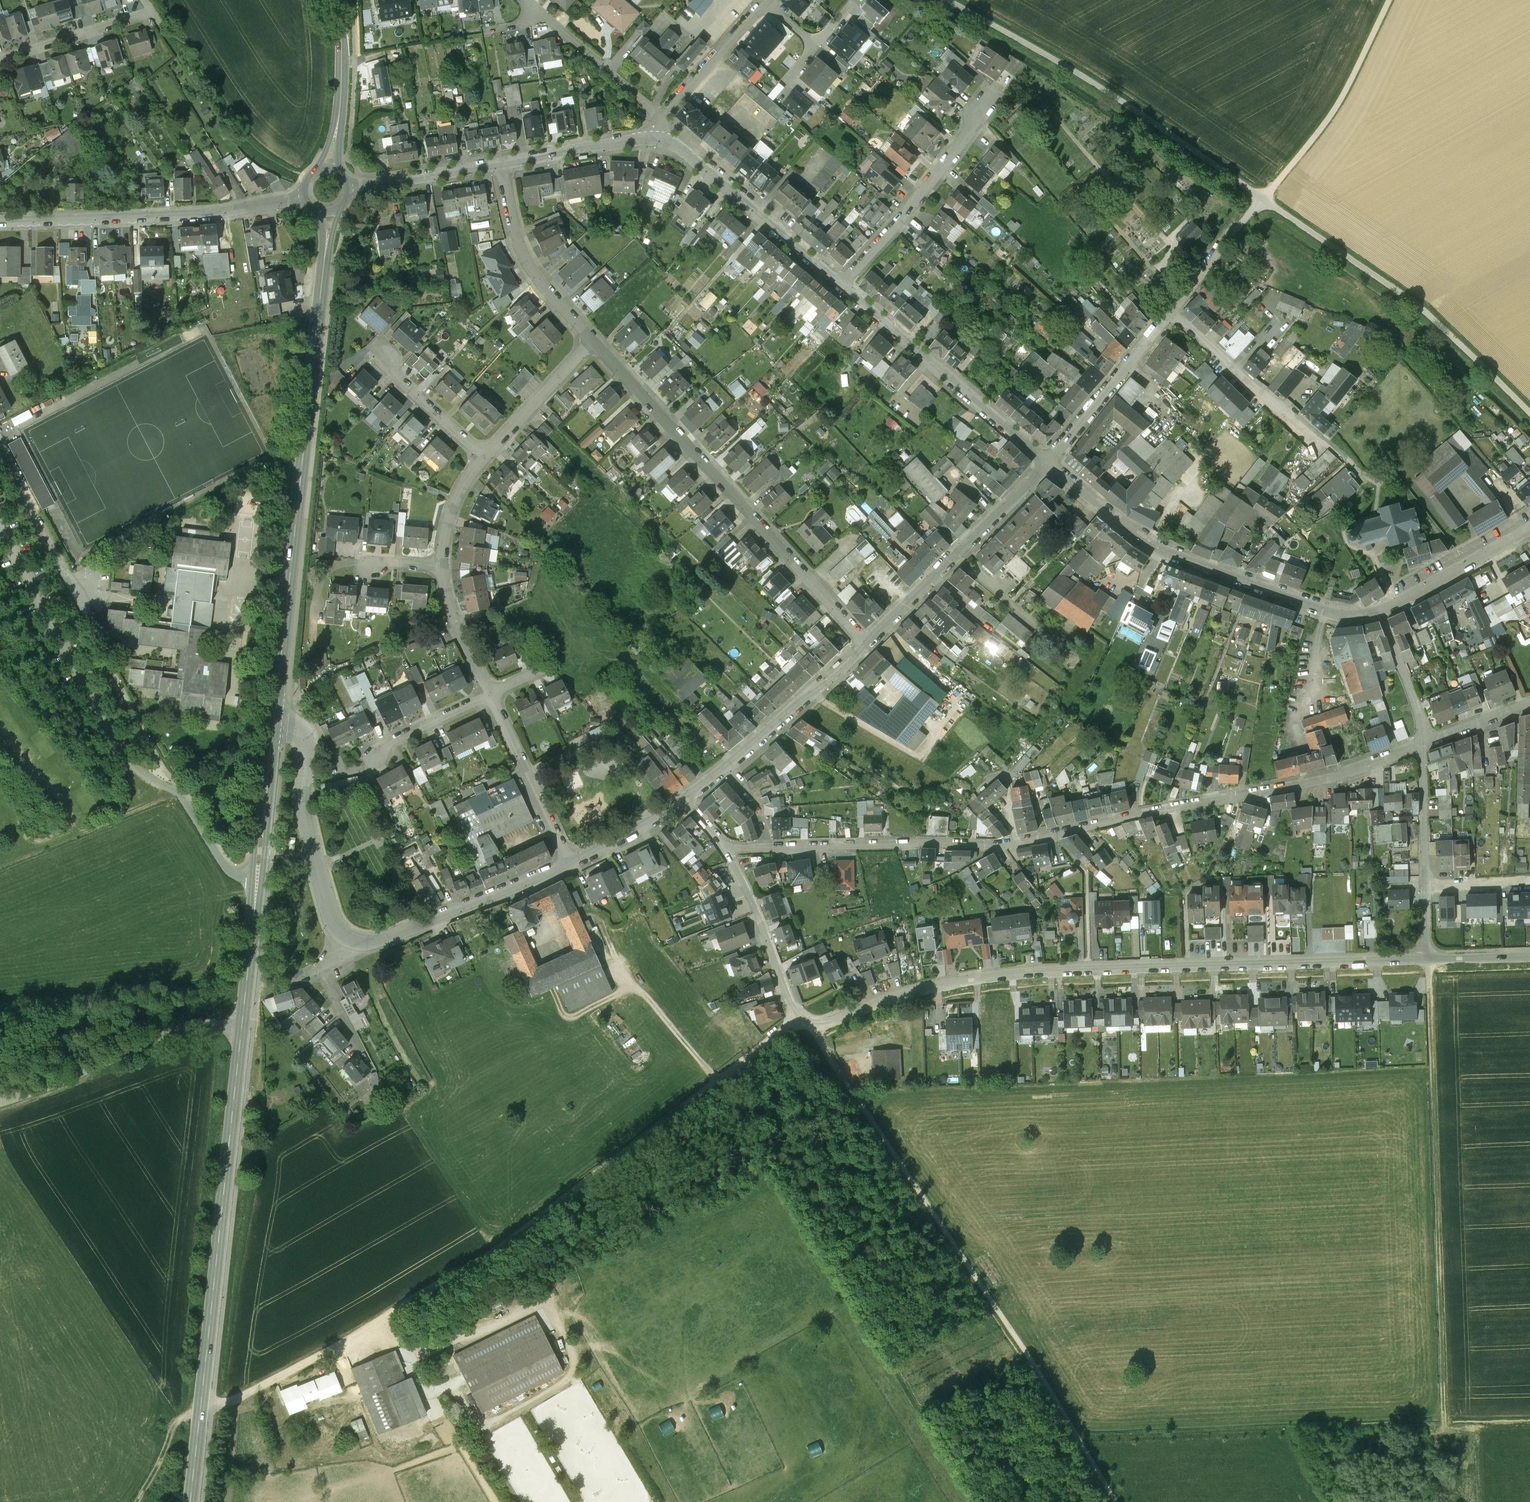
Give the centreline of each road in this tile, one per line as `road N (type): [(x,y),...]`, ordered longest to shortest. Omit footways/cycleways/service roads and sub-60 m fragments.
road 1 (track): [(137,1501),(176,1424),(256,1390),(545,1212),(799,1019)]
road 2 (residential): [(1428,960),(988,977),(912,992),(815,1028),(792,1006),(723,847)]
road 3 (tertiary): [(191,1501),(275,719)]
road 4 (residential): [(1422,744),(1344,775),(997,846),(723,847)]
road 5 (track): [(1107,1501),(815,1028)]
road 6 (track): [(1428,960),(1447,1422)]
road 7 (tertiary): [(326,260),(275,719)]
road 8 (residential): [(866,644),(593,339)]
road 9 (track): [(945,0),(1107,91),(1262,199)]
road 10 (residential): [(1049,463),(1126,526),(1191,563),(1342,615),(1380,612)]
road 11 (track): [(1262,199),(1420,308),(1529,414)]
road 12 (residential): [(305,196),(208,213),(0,222)]
road 13 (residential): [(842,286),(1049,463)]
road 14 (residential): [(1049,463),(866,644)]
road 15 (track): [(241,1025),(201,1025),(0,1102)]
road 16 (residential): [(646,139),(677,147),(842,286)]
road 17 (residential): [(347,940),(332,918),(305,816),(306,739),(275,719)]
road 18 (residential): [(1359,469),(1172,312)]
road 19 (residential): [(866,644),(686,799)]
road 20 (track): [(1262,199),(1323,126),(1389,0)]
road 21 (residential): [(570,865),(384,939),(347,940)]
road 22 (residential): [(842,286),(972,130),(985,101)]
road 23 (residential): [(1422,744),(1428,960)]
road 24 (residential): [(593,339),(524,254),(502,163)]
road 25 (residential): [(1172,312),(1049,463)]
road 26 (residential): [(570,865),(490,695)]
road 27 (residential): [(0,457),(65,581),(98,601)]
road 28 (residential): [(1380,612),(1529,530)]
road 29 (residential): [(536,9),(662,121)]
road 30 (residential): [(483,458),(593,339)]
road 31 (residential): [(0,59),(154,10)]
road 32 (residential): [(662,121),(763,2)]
road 33 (residential): [(350,187),(502,163)]
road 34 (residential): [(502,163),(646,139)]
road 35 (residential): [(1380,612),(1421,717),(1422,744)]
road 36 (residential): [(387,358),(483,458)]
road 37 (residential): [(490,695),(449,607),(443,566)]
road 38 (residential): [(686,799),(570,865)]
road 39 (residential): [(373,757),(490,695)]
road 40 (residential): [(1247,216),(1172,312)]

